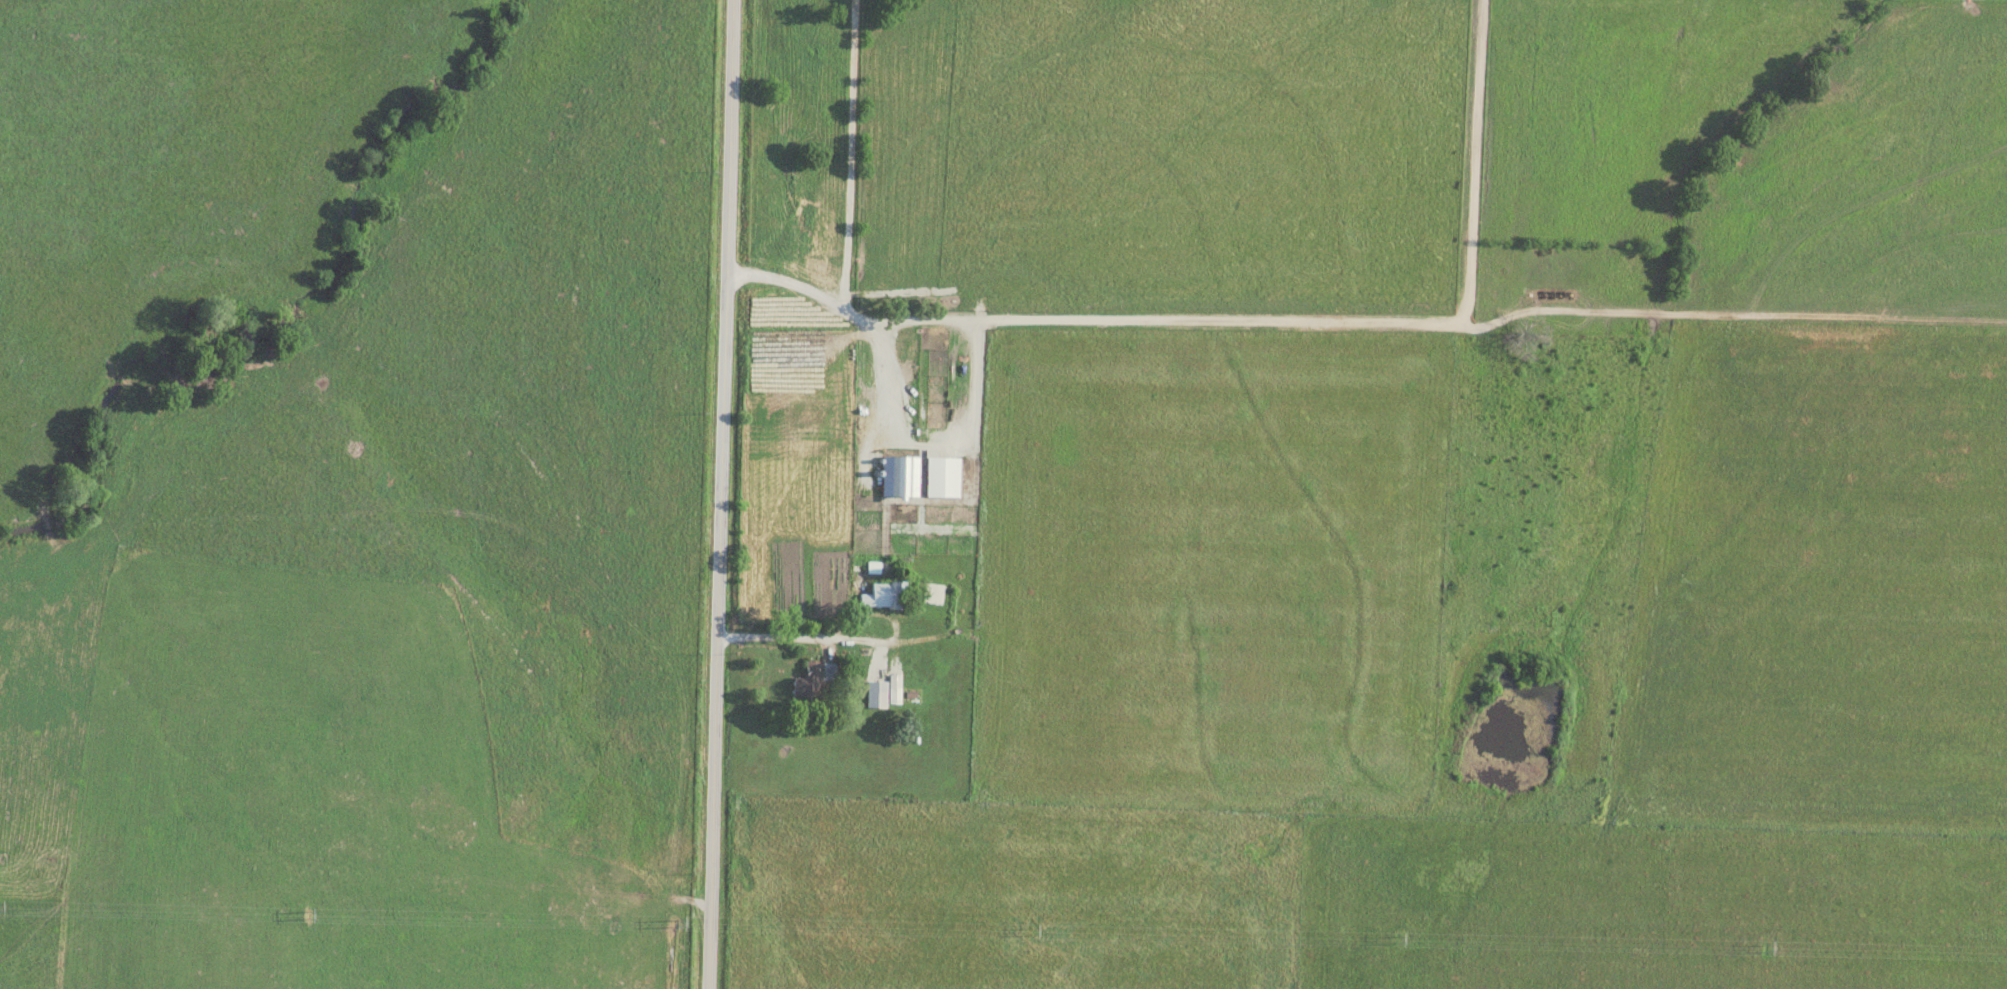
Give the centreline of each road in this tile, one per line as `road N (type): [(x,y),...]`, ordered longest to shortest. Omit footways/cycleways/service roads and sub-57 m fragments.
road 1 (secondary): [(714,793),(732,0)]
road 2 (secondary): [(708,988),(714,793)]

